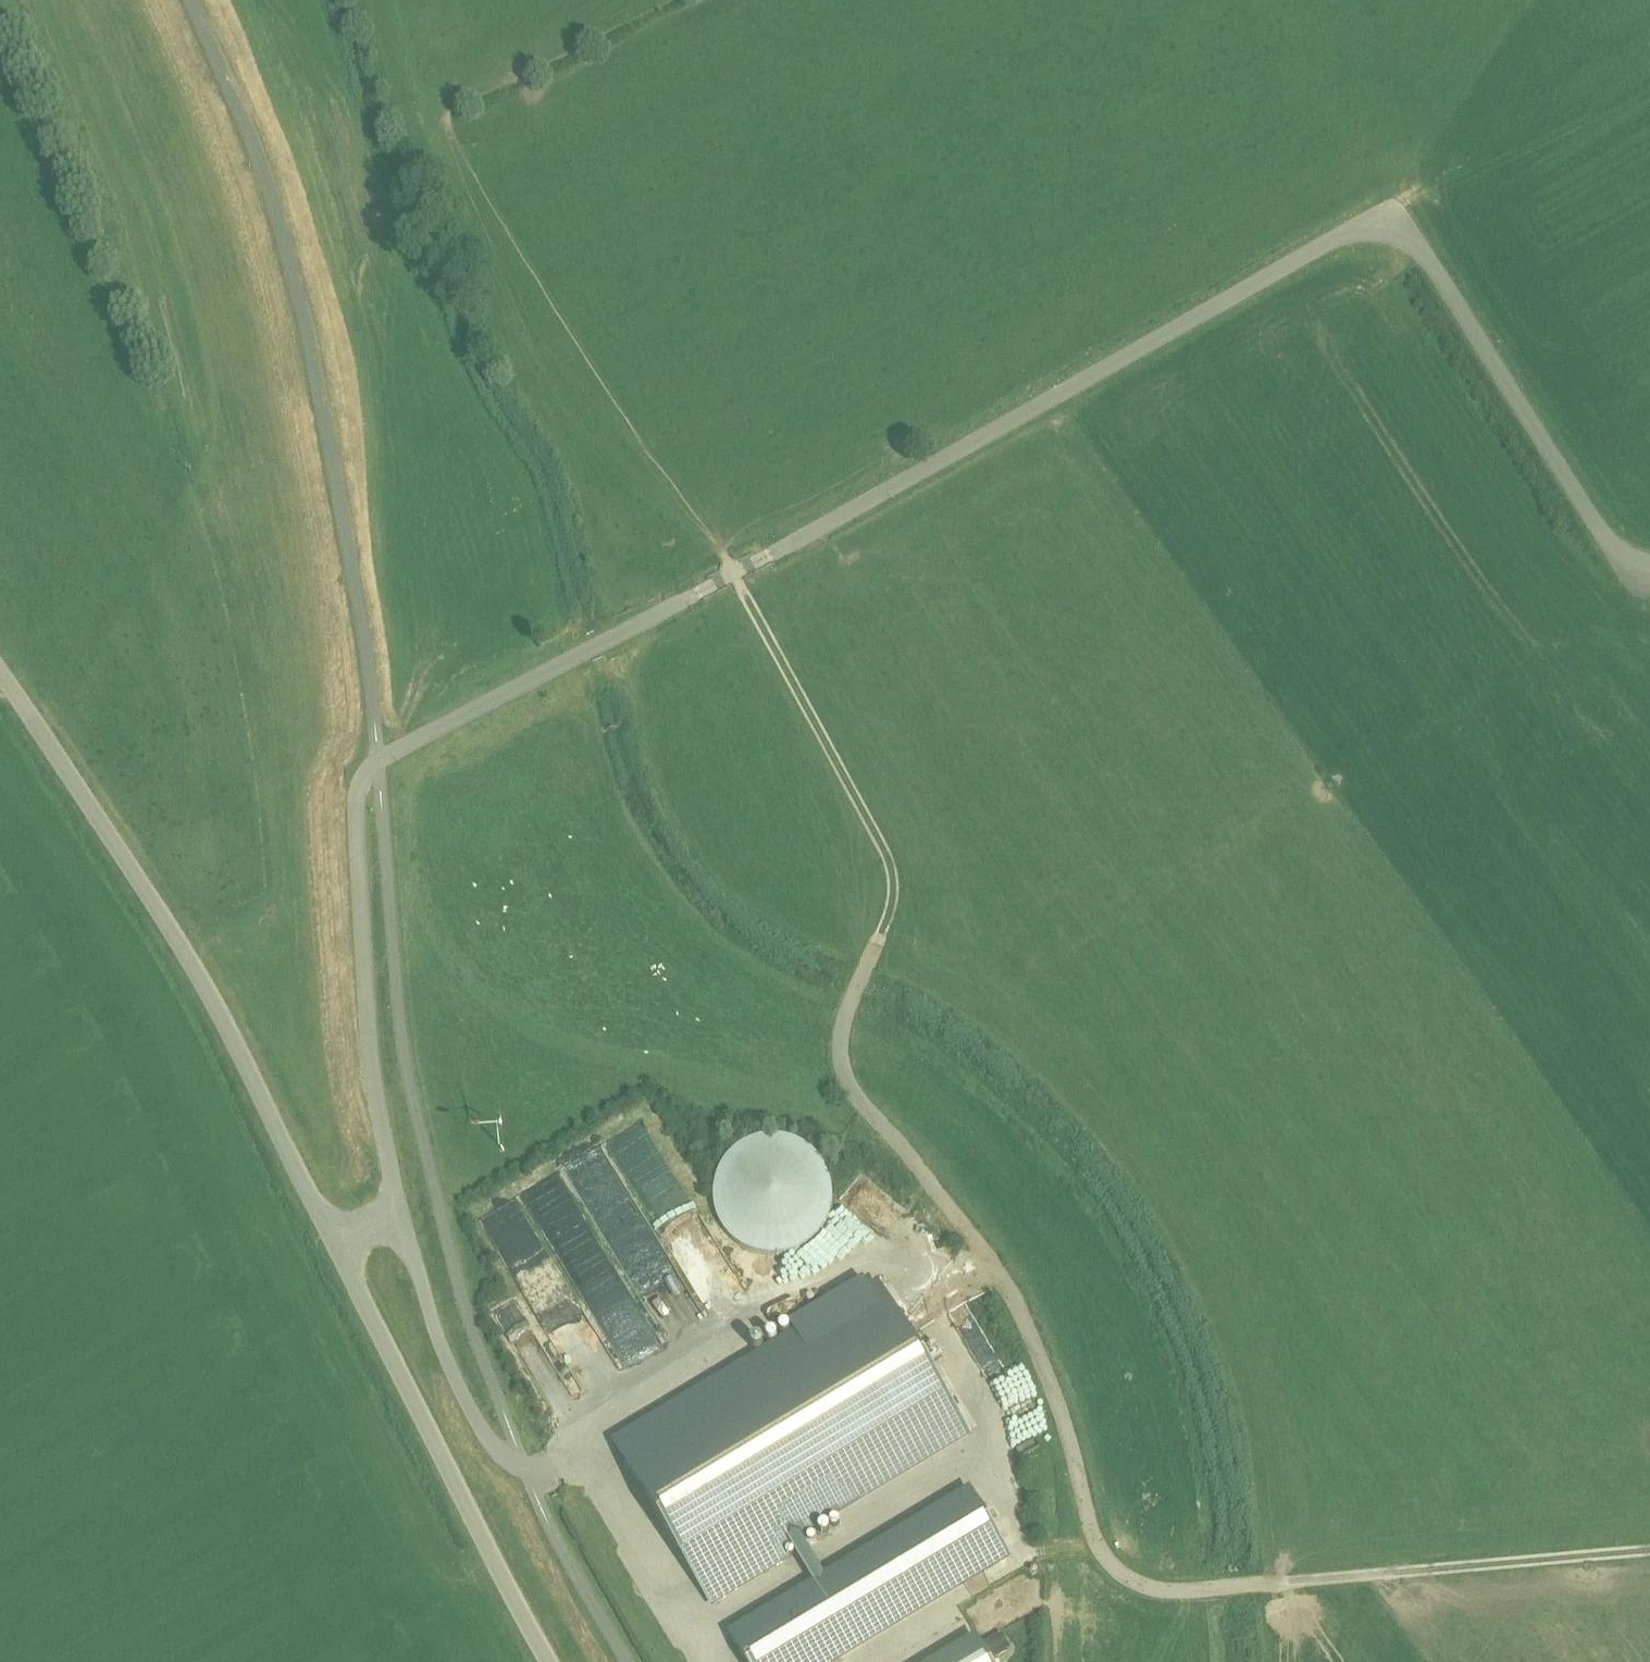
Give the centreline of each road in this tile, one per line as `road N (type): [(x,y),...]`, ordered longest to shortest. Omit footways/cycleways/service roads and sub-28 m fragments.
road 1 (unclassified): [(333,1247),(401,1202),(368,1030),(356,810),(367,771),(1333,240),(1374,226),(1415,241),(1601,531),(1622,555),(1649,568)]
road 2 (track): [(734,573),(892,869),(893,898),(845,1020),(842,1063),(855,1093),(1007,1287),(1053,1391),(1092,1528),(1115,1565),(1176,1591),(1649,1549)]
road 3 (unclassified): [(333,1247),(248,1068),(141,879),(0,668)]
road 4 (unclassified): [(553,1661),(333,1247)]

